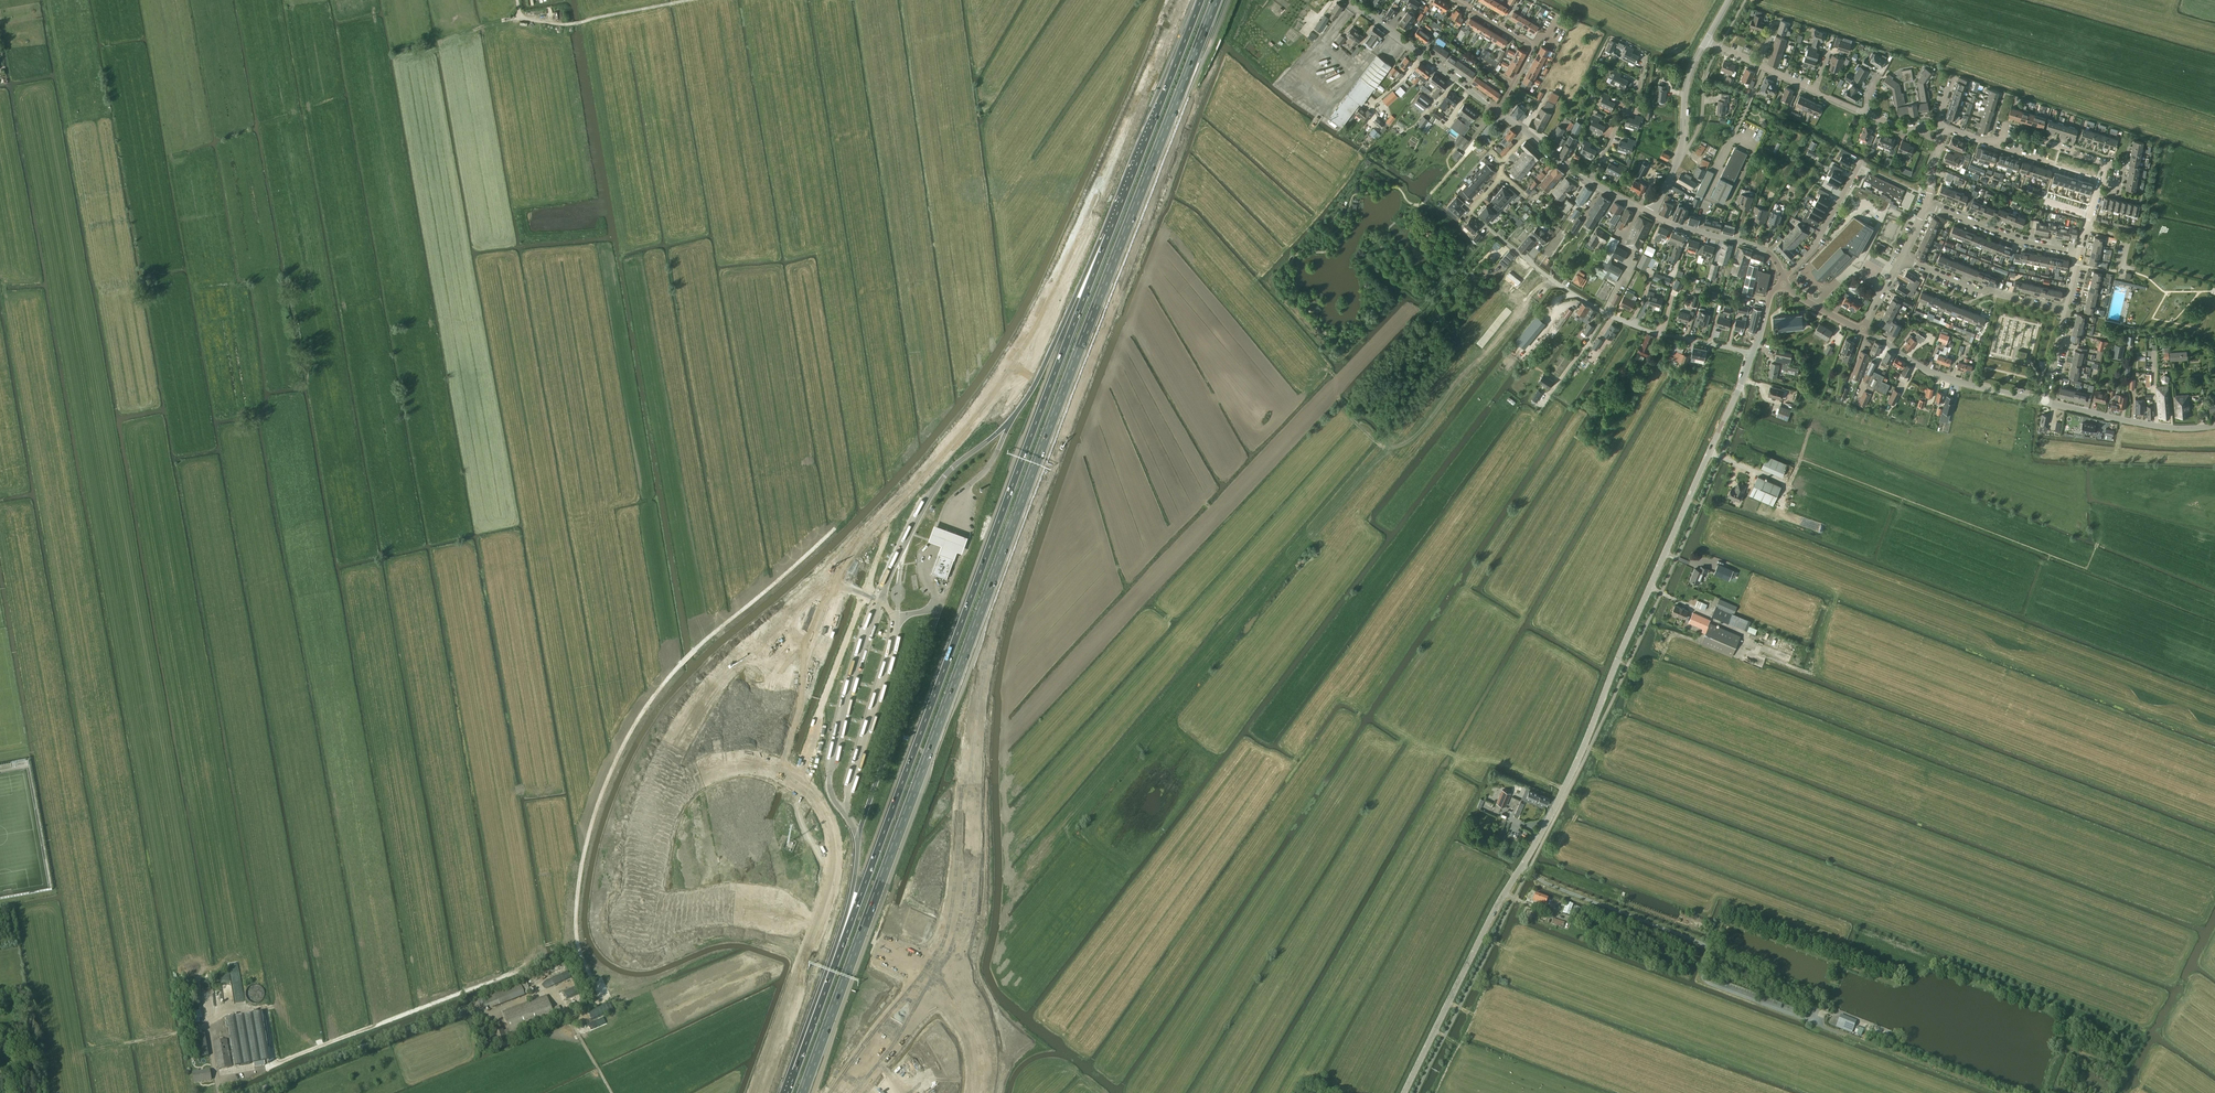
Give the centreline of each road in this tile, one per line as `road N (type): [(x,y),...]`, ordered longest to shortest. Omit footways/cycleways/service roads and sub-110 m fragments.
road 1 (unclassified): [(1405,1092),(1580,760),(1752,353)]
road 2 (motorway): [(1066,308),(1031,362),(706,692),(653,782),(636,852),(635,904)]
road 3 (motorway): [(1106,241),(851,919)]
road 4 (track): [(2214,1005),(2190,986),(1619,772),(1585,747)]
road 5 (motorway): [(995,572),(1216,0)]
road 6 (track): [(567,1015),(601,1002),(575,916),(588,836),(634,724),(681,663),(834,528)]
road 7 (motorway): [(650,903),(670,802),(691,781),(739,766),(776,769),(799,781),(829,819),(834,877),(770,1092)]
road 8 (motorway): [(802,1092),(995,572)]
road 9 (motorway): [(945,968),(973,818),(995,572)]
road 10 (track): [(220,1092),(218,1080),(264,1071),(518,972)]
road 11 (motorway): [(1186,0),(1066,308)]
road 12 (residential): [(1752,353),(1606,313),(1493,232)]
road 13 (motorway): [(1201,0),(1106,241)]
road 14 (track): [(776,769),(835,585),(880,600)]
road 15 (unclassified): [(251,1092),(462,1009)]
road 16 (residential): [(2079,254),(2106,164),(2030,140),(2002,140)]
road 17 (tertiary): [(2045,402),(1939,377),(1863,331)]
road 18 (track): [(864,595),(799,781)]
road 19 (tertiary): [(1497,112),(1348,0)]
road 20 (tertiary): [(720,907),(771,911),(897,956)]
road 21 (motorway): [(851,919),(787,1092)]
road 22 (residential): [(2065,311),(1985,293),(1902,259)]
road 23 (tertiary): [(2214,426),(2157,426),(2045,402)]
road 24 (residential): [(1497,112),(1530,46),(1455,0)]
road 25 (residential): [(2079,254),(2018,242),(1928,205)]
road 26 (tertiary): [(1784,277),(1755,246),(1654,216)]
road 27 (residential): [(1589,182),(1639,89),(1645,57)]
road 28 (residential): [(1784,277),(1813,250),(1859,165)]
road 29 (track): [(572,24),(694,0)]
road 30 (motorway): [(850,1092),(924,995)]
road 31 (motorway): [(1106,241),(1052,350)]

